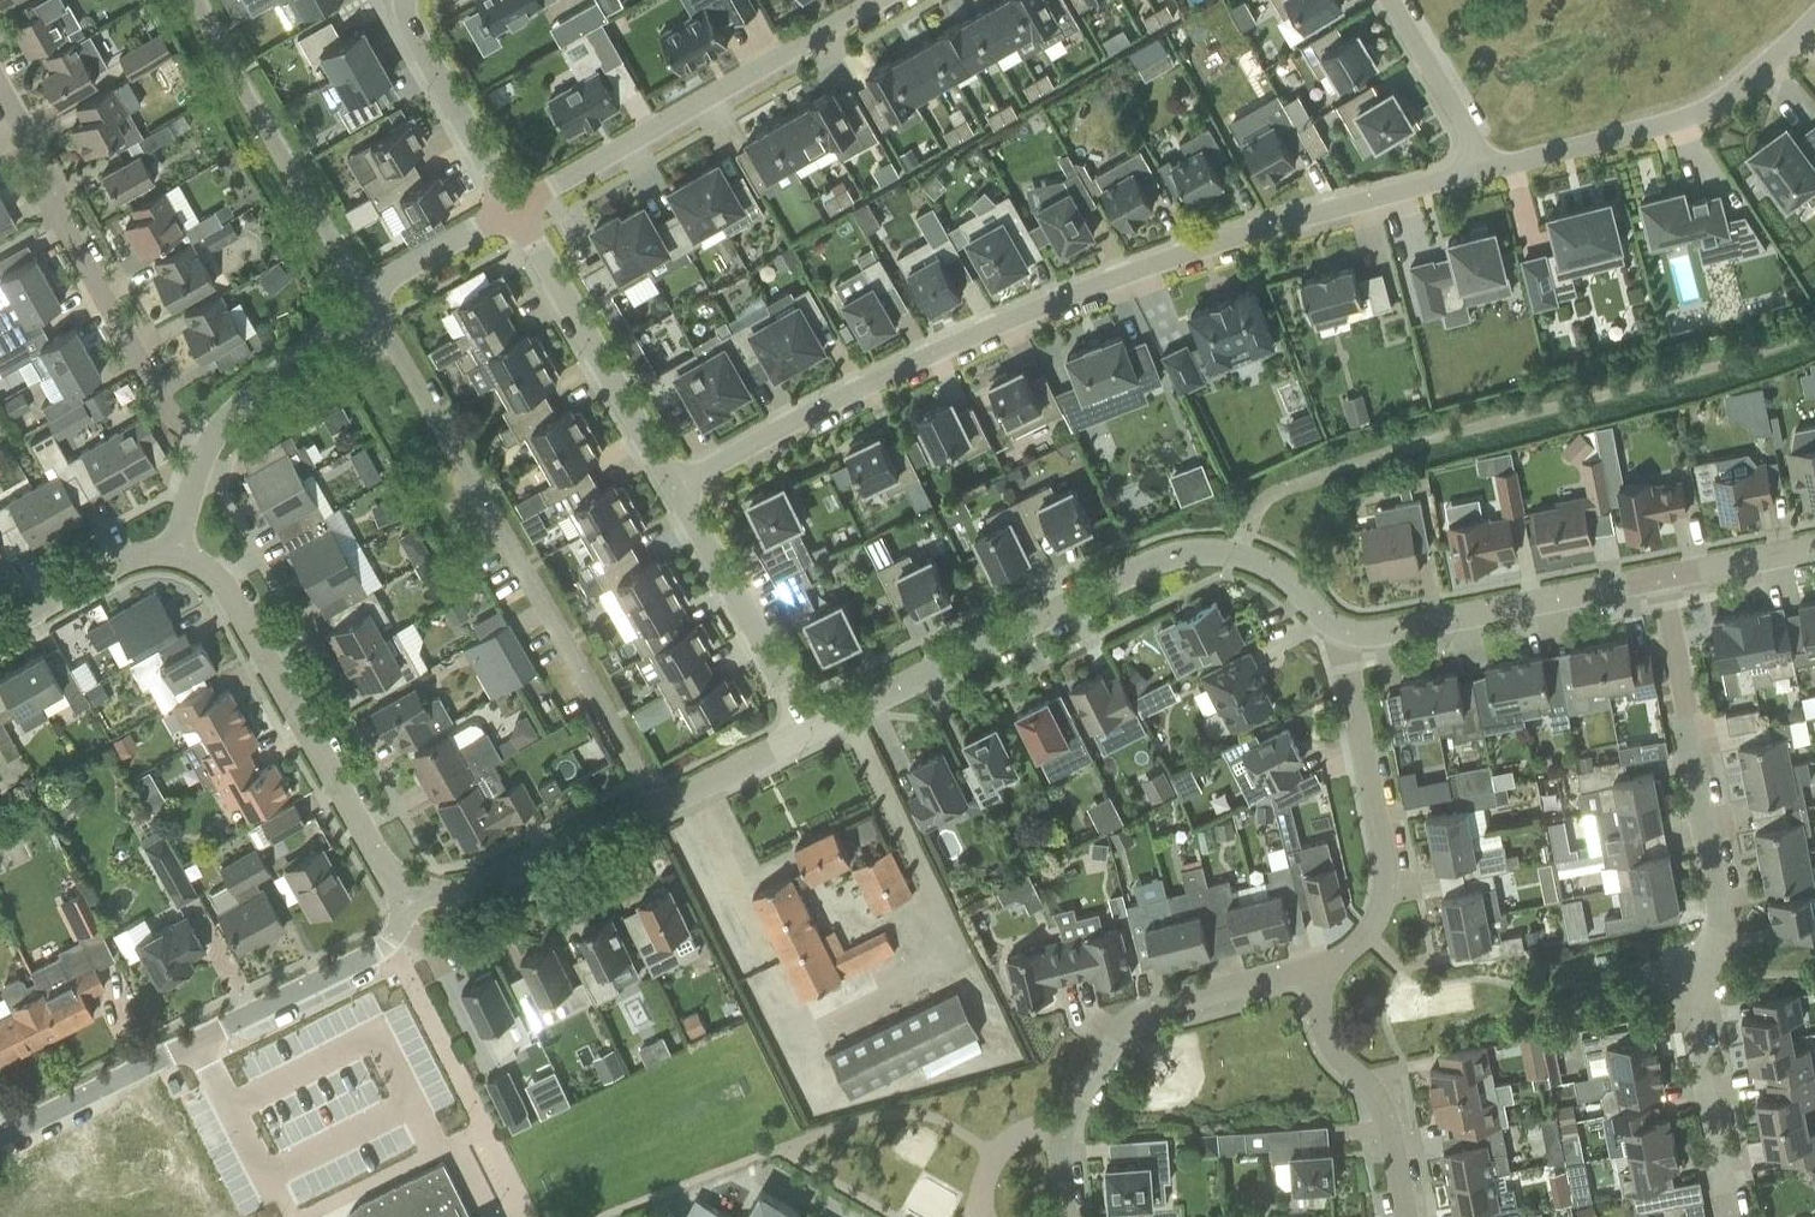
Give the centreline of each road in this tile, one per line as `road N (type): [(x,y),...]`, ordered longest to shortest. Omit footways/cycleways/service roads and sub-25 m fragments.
road 1 (residential): [(673,489),(1020,316),(1174,257),(1478,172)]
road 2 (residential): [(1732,1216),(1693,1027),(1691,983),(1720,926),(1719,898),(1658,577)]
road 3 (unclassified): [(1235,555),(1281,498),(1361,452),(1690,384),(1814,338)]
road 4 (residential): [(0,1138),(386,947),(411,888)]
road 5 (residential): [(816,728),(1167,555),(1235,555)]
road 6 (residential): [(411,888),(447,895),(479,889),(816,728)]
road 7 (residential): [(1064,1216),(1059,1149),(1066,1115),(1083,1067),(1106,1040),(1151,1007),(1288,971),(1326,980)]
road 8 (residential): [(513,210),(882,0)]
road 9 (residential): [(208,458),(0,97)]
road 10 (residential): [(411,888),(382,866),(211,569),(184,555)]
road 11 (residential): [(208,458),(268,385),(370,296),(513,210)]
road 12 (residential): [(1478,172),(1703,115),(1727,103),(1814,19)]
road 13 (residential): [(1346,632),(1386,875),(1363,936),(1326,980)]
road 14 (residential): [(513,210),(673,489)]
road 15 (residential): [(1346,632),(1371,635),(1658,577)]
road 16 (residential): [(673,489),(816,728)]
road 17 (residential): [(1326,980),(1323,1032),(1334,1055),(1377,1097),(1403,1216)]
road 18 (residential): [(392,0),(513,210)]
road 19 (residential): [(184,555),(112,570),(0,632)]
road 20 (residential): [(1478,172),(1469,133),(1388,0)]
road 21 (residential): [(1658,577),(1814,547)]
road 22 (residential): [(1235,555),(1266,562),(1346,632)]

